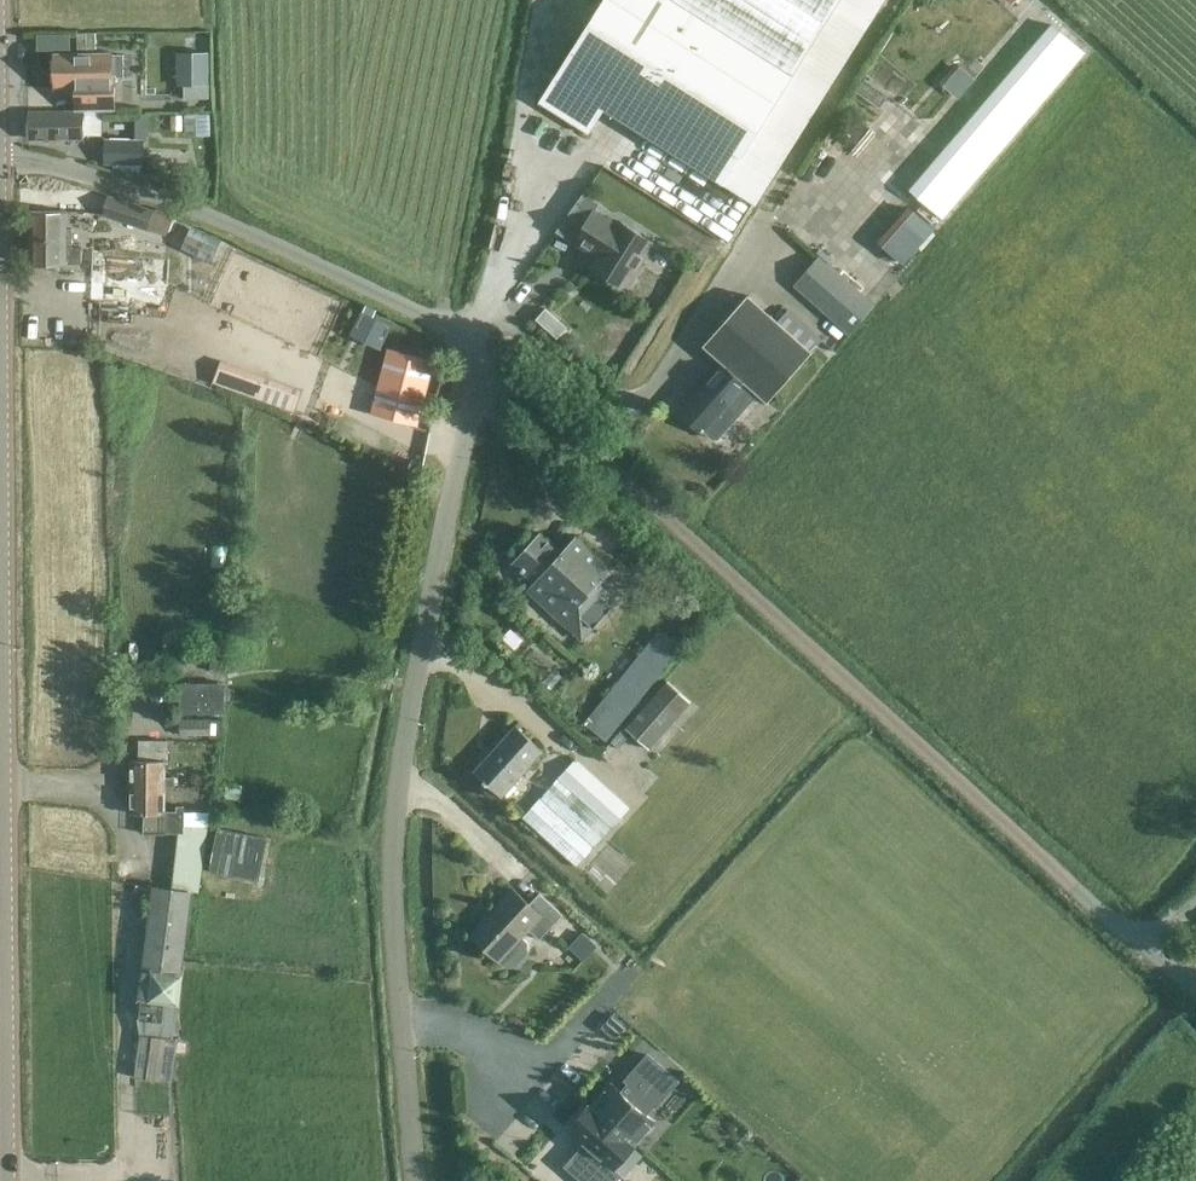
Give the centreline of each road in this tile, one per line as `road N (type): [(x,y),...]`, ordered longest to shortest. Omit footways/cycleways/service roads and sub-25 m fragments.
road 1 (unclassified): [(420,1180),(395,896),(399,793),(481,346),(199,209),(3,158)]
road 2 (tertiary): [(6,1180),(3,158)]
road 3 (tertiary): [(3,158),(1,0)]

